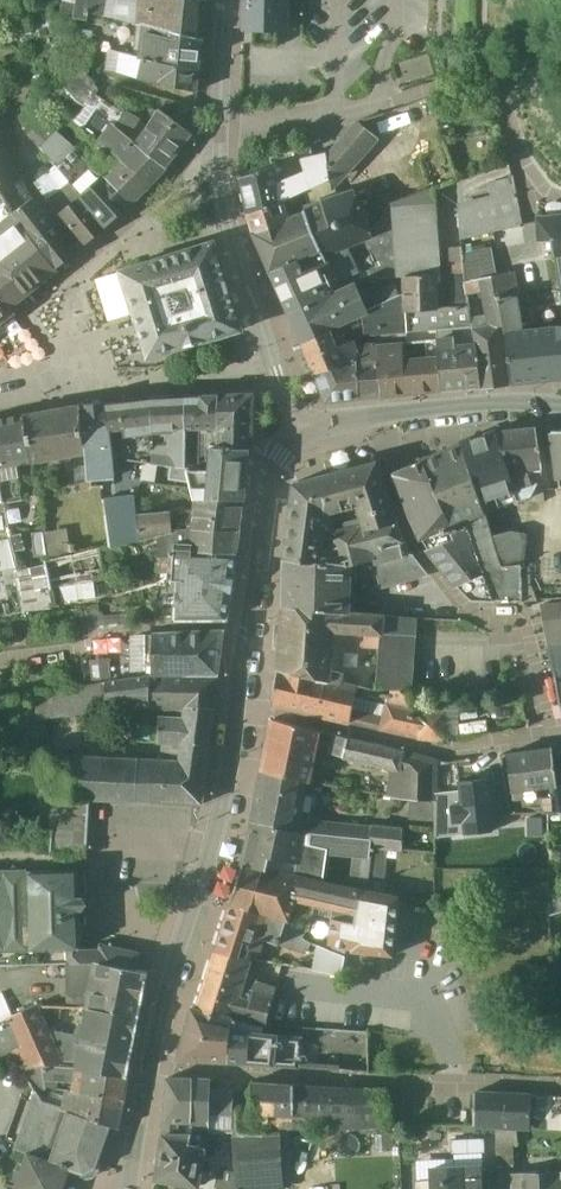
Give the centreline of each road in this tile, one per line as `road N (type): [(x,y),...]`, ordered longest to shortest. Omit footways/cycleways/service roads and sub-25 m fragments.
road 1 (residential): [(155,1066),(560,1086)]
road 2 (tertiary): [(155,1066),(223,846),(247,700)]
road 3 (residential): [(549,733),(525,638),(510,621),(475,614),(446,586),(410,529),(374,426)]
road 4 (residential): [(247,700),(440,750),(549,733)]
road 5 (residential): [(223,166),(202,174),(55,306),(71,368)]
road 6 (tertiary): [(247,700),(277,500),(291,465),(318,444)]
road 7 (tertiary): [(223,166),(231,230),(276,368)]
road 8 (residential): [(71,368),(95,377),(276,368)]
road 9 (tertiary): [(374,426),(560,409)]
road 10 (tertiary): [(226,0),(223,166)]
road 11 (tertiary): [(126,1188),(155,1066)]

